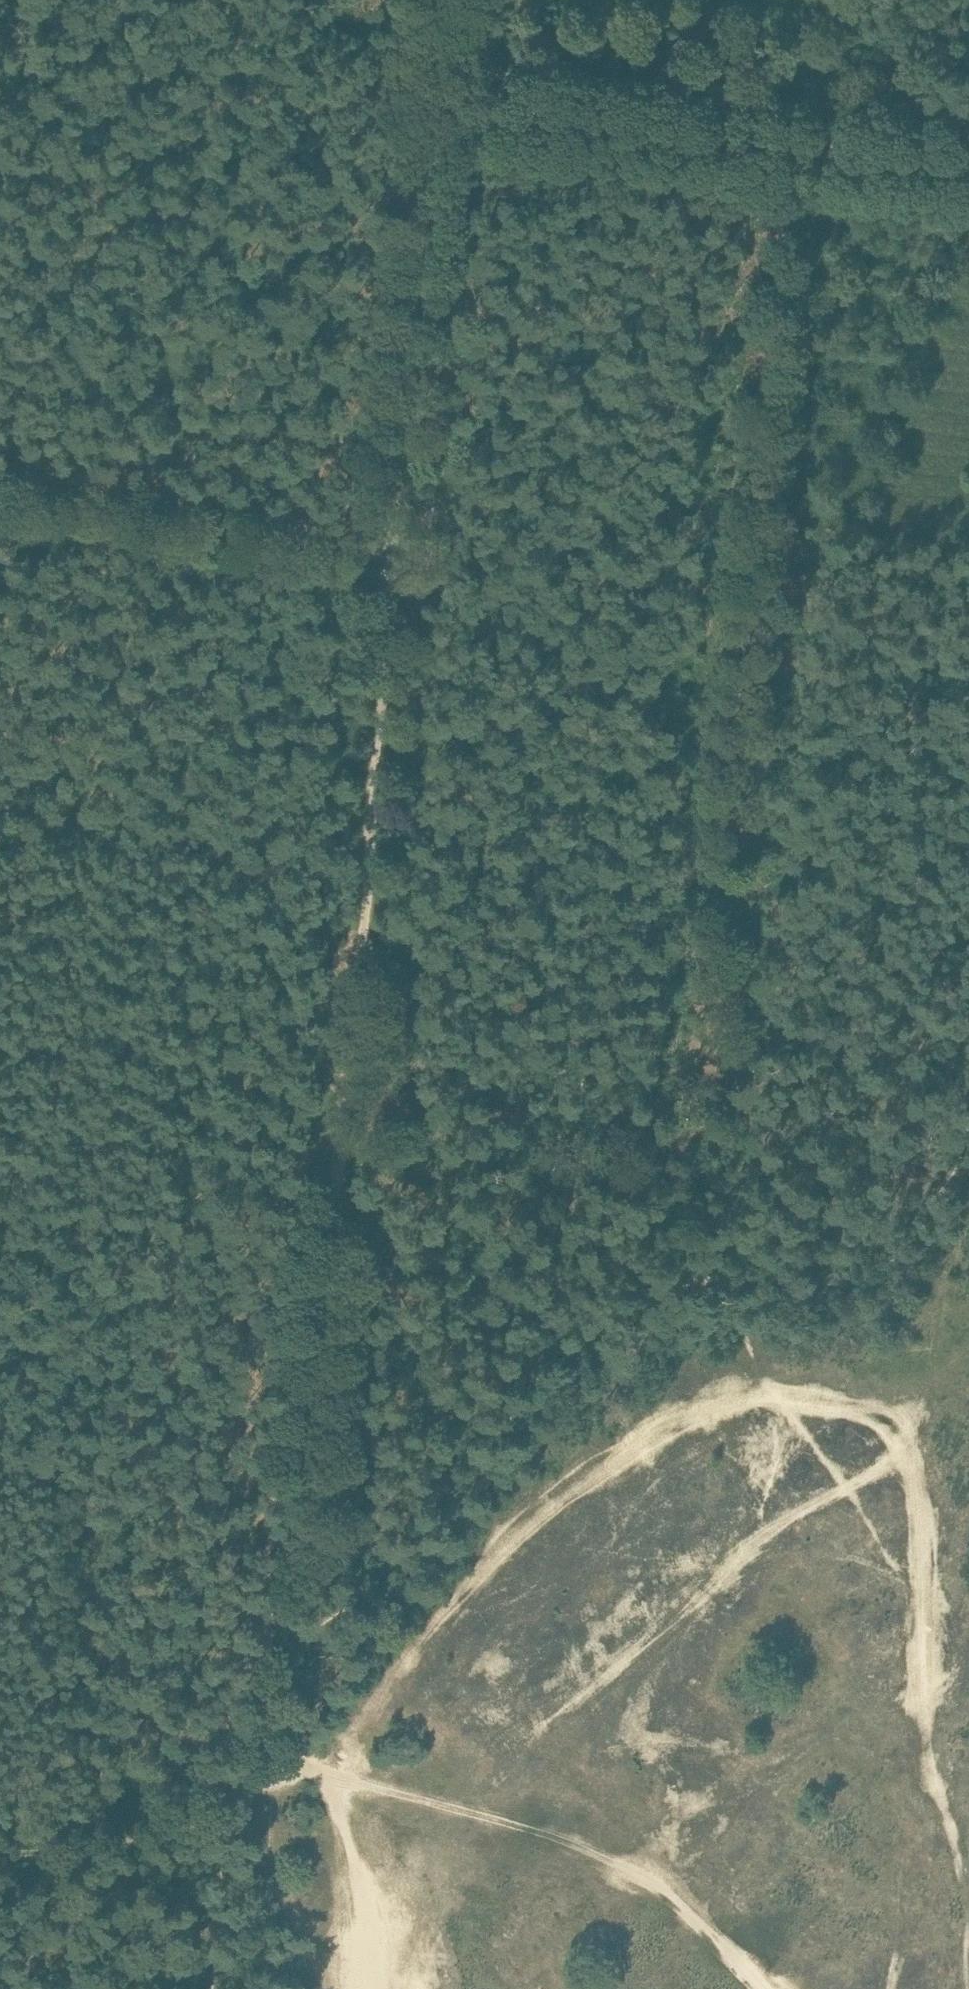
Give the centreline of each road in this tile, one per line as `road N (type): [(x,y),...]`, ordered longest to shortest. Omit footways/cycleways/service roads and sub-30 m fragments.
road 1 (track): [(407,572),(328,1152)]
road 2 (track): [(432,102),(790,118),(968,140)]
road 3 (track): [(391,543),(432,102)]
road 4 (track): [(0,474),(391,543)]
road 5 (track): [(328,1152),(288,1483)]

